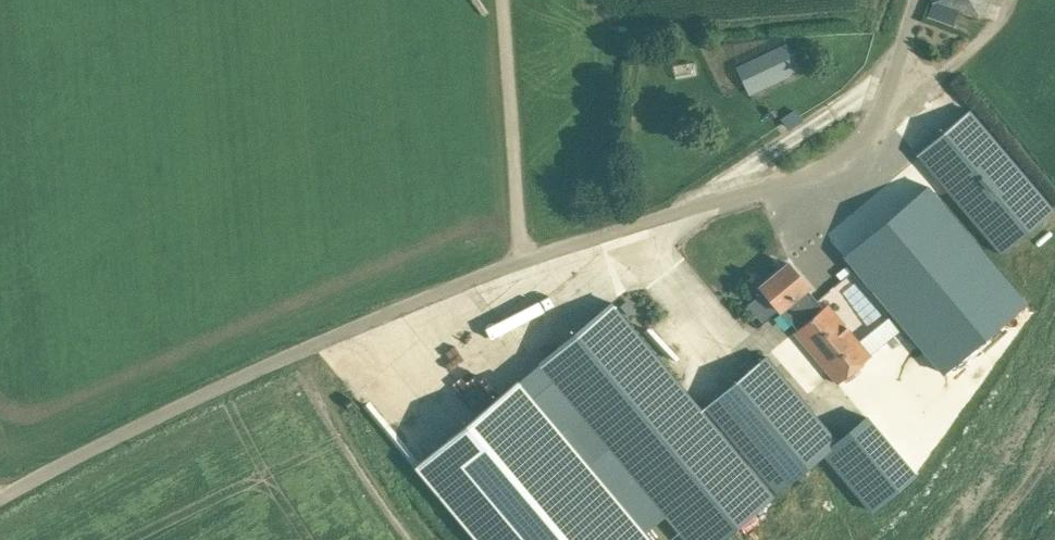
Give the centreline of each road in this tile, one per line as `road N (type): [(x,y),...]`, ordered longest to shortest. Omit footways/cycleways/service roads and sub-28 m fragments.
road 1 (unclassified): [(0,488),(521,253),(651,232),(693,213),(885,81),(912,0)]
road 2 (track): [(501,0),(521,253)]

